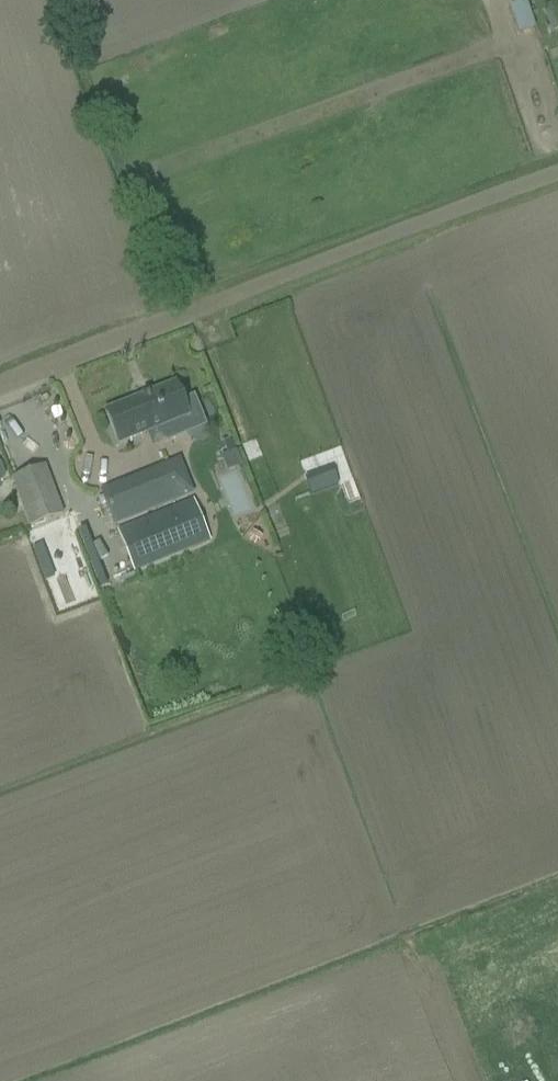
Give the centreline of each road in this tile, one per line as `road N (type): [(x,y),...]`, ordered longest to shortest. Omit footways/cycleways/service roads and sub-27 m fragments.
road 1 (track): [(0,390),(557,177)]

